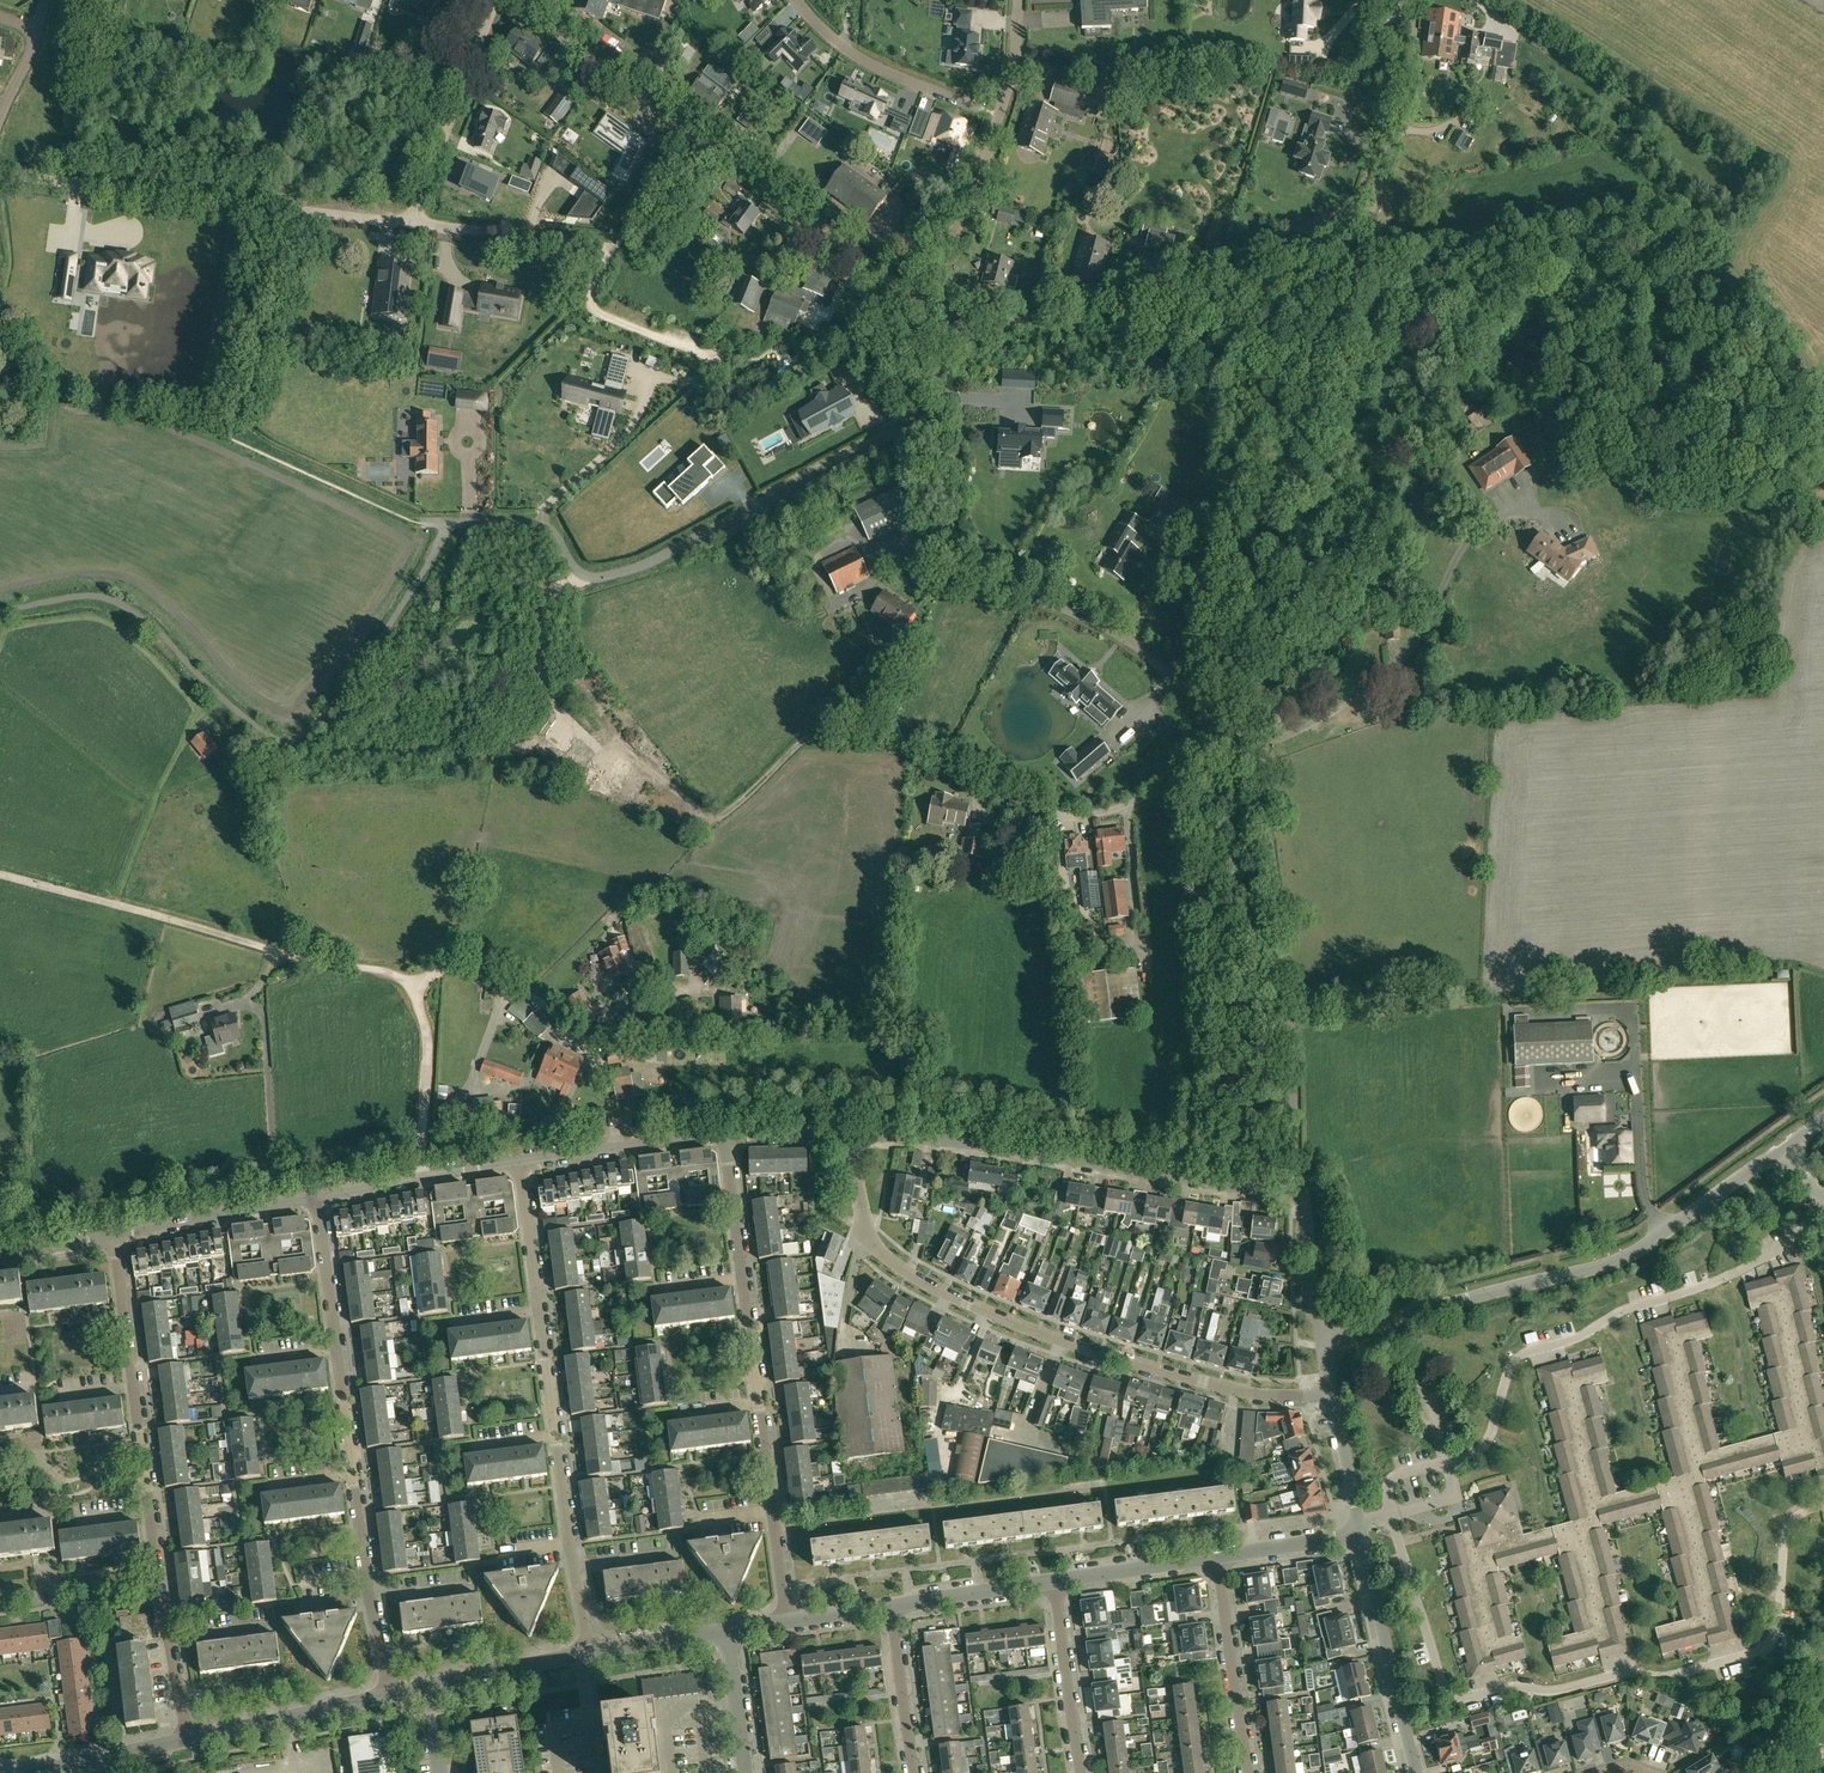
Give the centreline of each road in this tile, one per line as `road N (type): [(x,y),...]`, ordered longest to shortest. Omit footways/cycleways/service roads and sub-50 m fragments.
road 1 (unclassified): [(1257,760),(1263,538),(1399,126),(1415,0)]
road 2 (residential): [(1333,1394),(1228,1389),(974,1309),(898,1271),(865,1231),(849,1135)]
road 3 (unclassified): [(0,874),(319,963),(403,977),(428,1032),(422,1143)]
road 4 (residential): [(935,423),(907,426),(613,577),(578,573),(543,526),(435,522)]
road 5 (unclassified): [(1257,760),(1128,639),(935,559),(927,539),(935,423)]
road 6 (residential): [(189,1739),(161,1600),(113,1236)]
road 7 (residential): [(390,1698),(367,1575),(318,1195)]
road 8 (unclassified): [(1323,1340),(1610,1264),(1784,1150)]
road 9 (residential): [(590,1655),(520,1159)]
road 10 (residential): [(788,1624),(726,1136)]
road 11 (residential): [(849,1135),(1301,1195)]
road 12 (unclassified): [(1257,760),(1296,1056),(1301,1195)]
road 13 (residential): [(410,220),(0,172)]
road 14 (unclassified): [(410,220),(617,247),(592,292),(595,311),(698,354)]
road 15 (unclassified): [(880,271),(892,255),(944,237),(965,219),(1009,82),(1016,0)]
road 16 (residential): [(511,0),(715,150)]
road 17 (tertiary): [(1416,1772),(1357,1535)]
road 18 (residential): [(496,0),(410,220)]
road 19 (residential): [(980,110),(844,45),(797,0)]
road 20 (residential): [(1248,1772),(1215,1559)]
road 21 (residential): [(113,1236),(318,1195)]
road 22 (track): [(1145,294),(1351,263)]
road 23 (unclassified): [(940,323),(1016,320),(1145,294)]
road 24 (residential): [(520,1159),(726,1136)]
road 25 (tertiary): [(189,1739),(390,1698)]
road 26 (residential): [(880,271),(715,150)]
road 27 (tertiary): [(390,1698),(590,1655)]
road 28 (residential): [(1257,760),(1191,776),(1108,811),(1068,815)]
road 29 (unclassified): [(1079,1772),(1049,1584)]
road 30 (tertiary): [(1049,1584),(1215,1559)]
road 31 (unclassified): [(915,1772),(891,1609)]
road 32 (tertiary): [(891,1609),(1049,1584)]
road 33 (tertiary): [(36,1772),(189,1739)]
road 34 (residential): [(1323,1340),(1301,1195)]
road 35 (tertiary): [(1215,1559),(1357,1535)]
road 36 (residential): [(1357,1535),(1333,1394)]
road 37 (unclassified): [(745,1772),(727,1634)]
road 38 (tertiary): [(590,1655),(727,1634)]
road 39 (residential): [(726,1136),(849,1135)]

